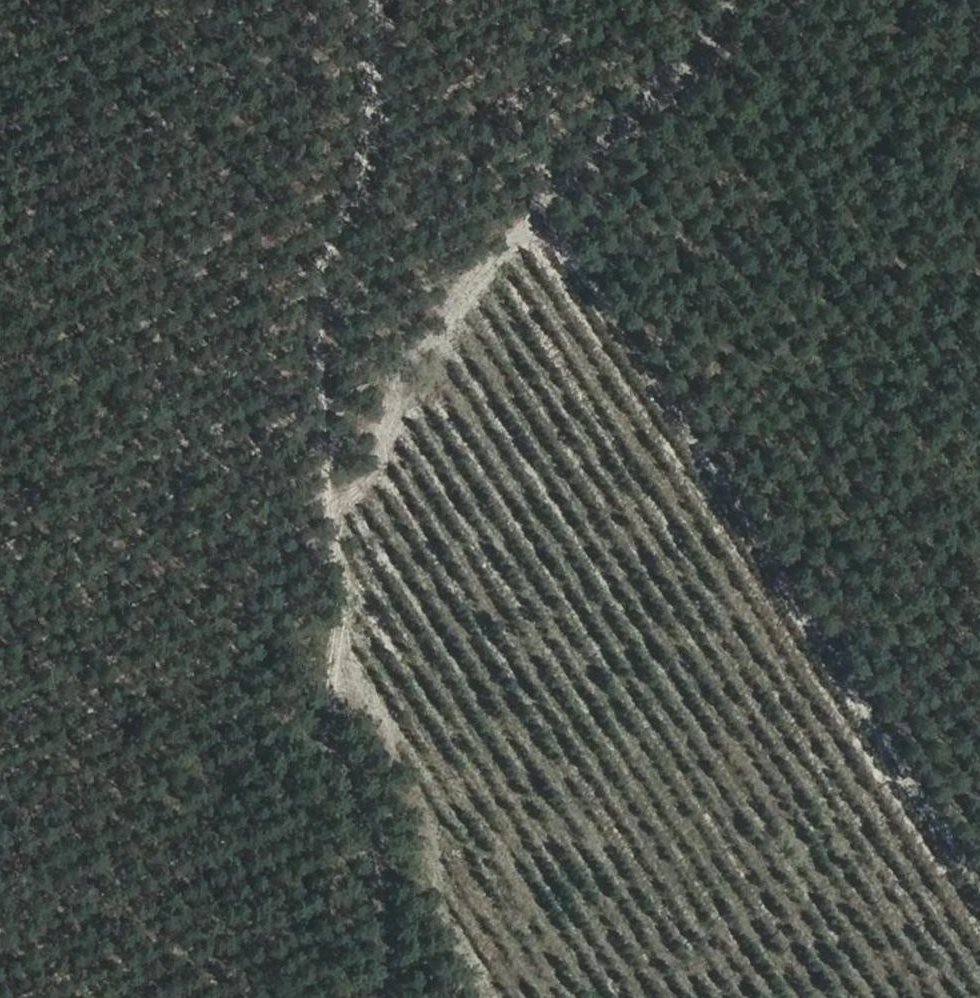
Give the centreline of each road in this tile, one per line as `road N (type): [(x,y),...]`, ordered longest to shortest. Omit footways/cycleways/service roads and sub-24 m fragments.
road 1 (track): [(377,997),(382,892),(325,720),(344,622),(318,291),(369,112),(369,0)]

